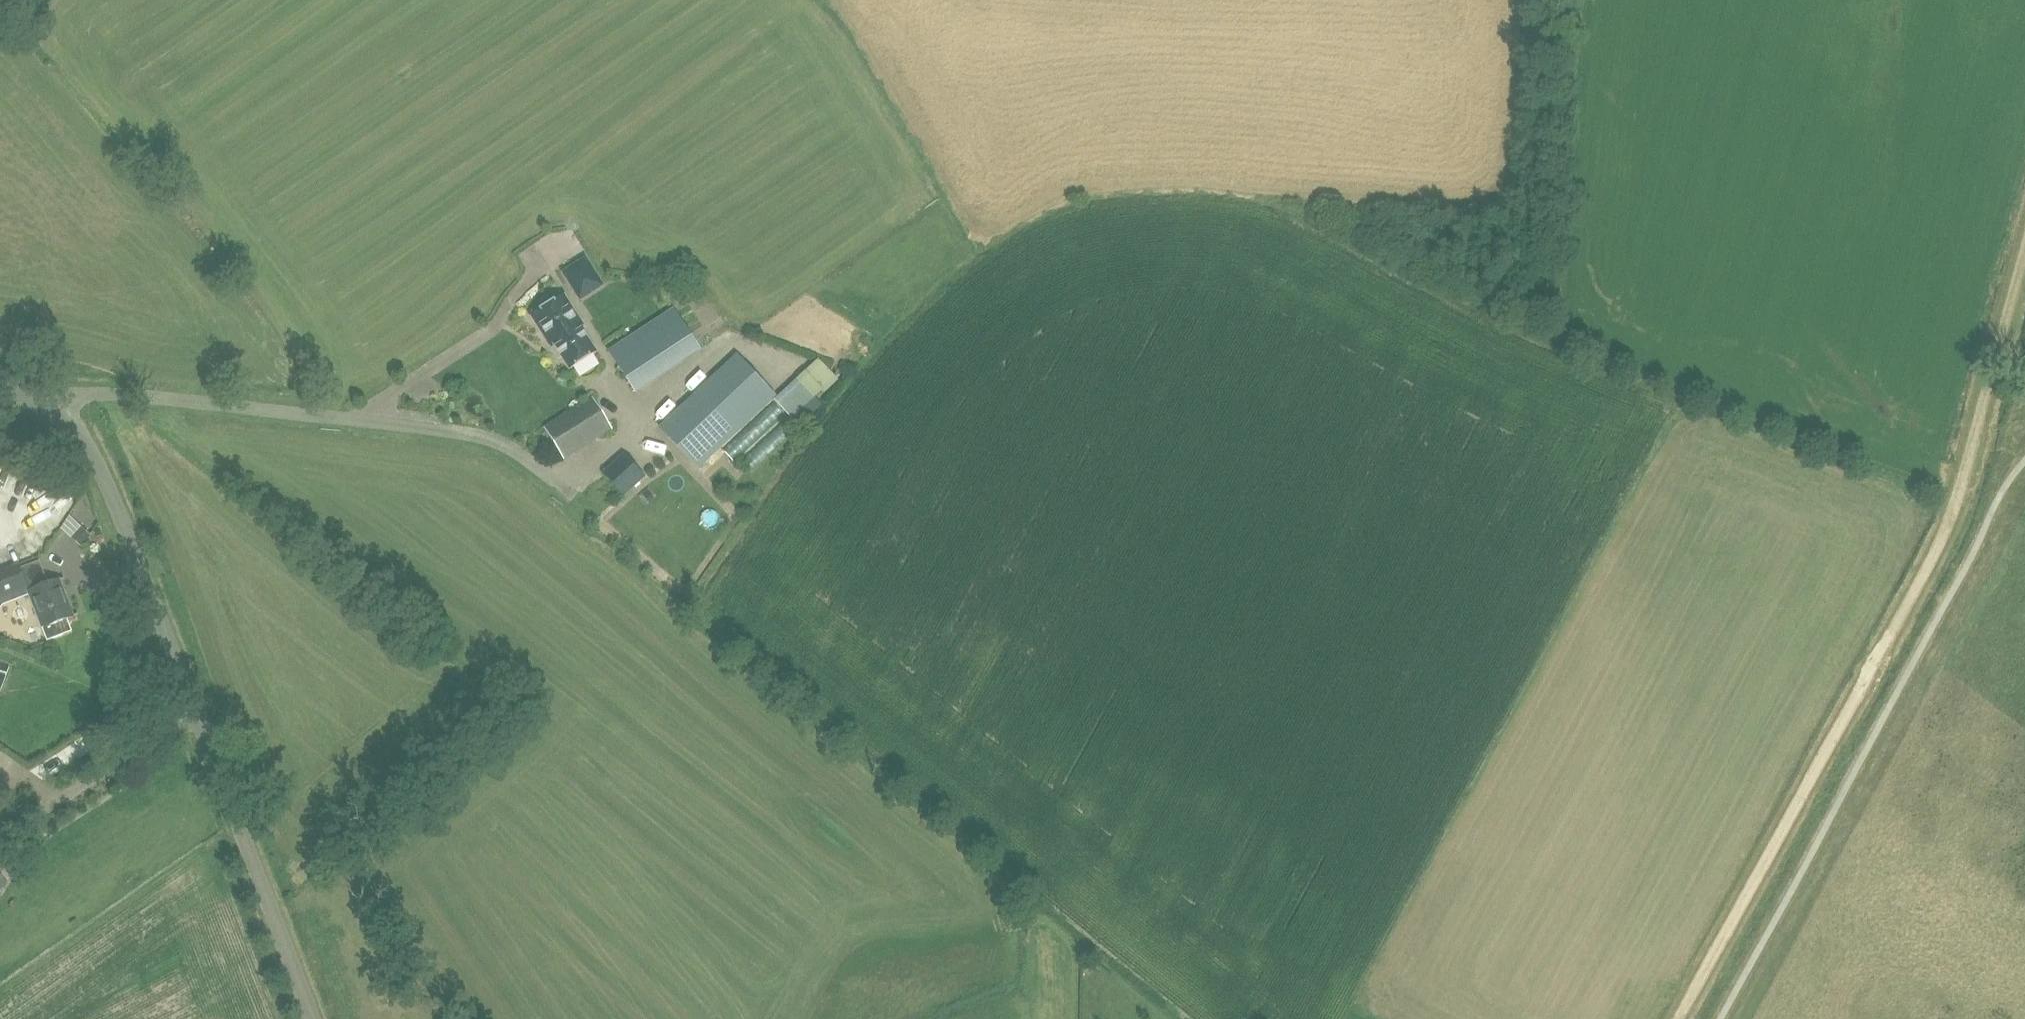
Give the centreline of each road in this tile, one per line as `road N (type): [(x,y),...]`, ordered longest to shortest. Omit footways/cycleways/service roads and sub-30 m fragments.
road 1 (unclassified): [(314,1018),(120,514),(76,428),(50,401),(0,384)]
road 2 (track): [(1678,1018),(1931,560),(1960,488)]
road 3 (track): [(1538,329),(1567,0)]
road 4 (track): [(1977,433),(2024,253)]

